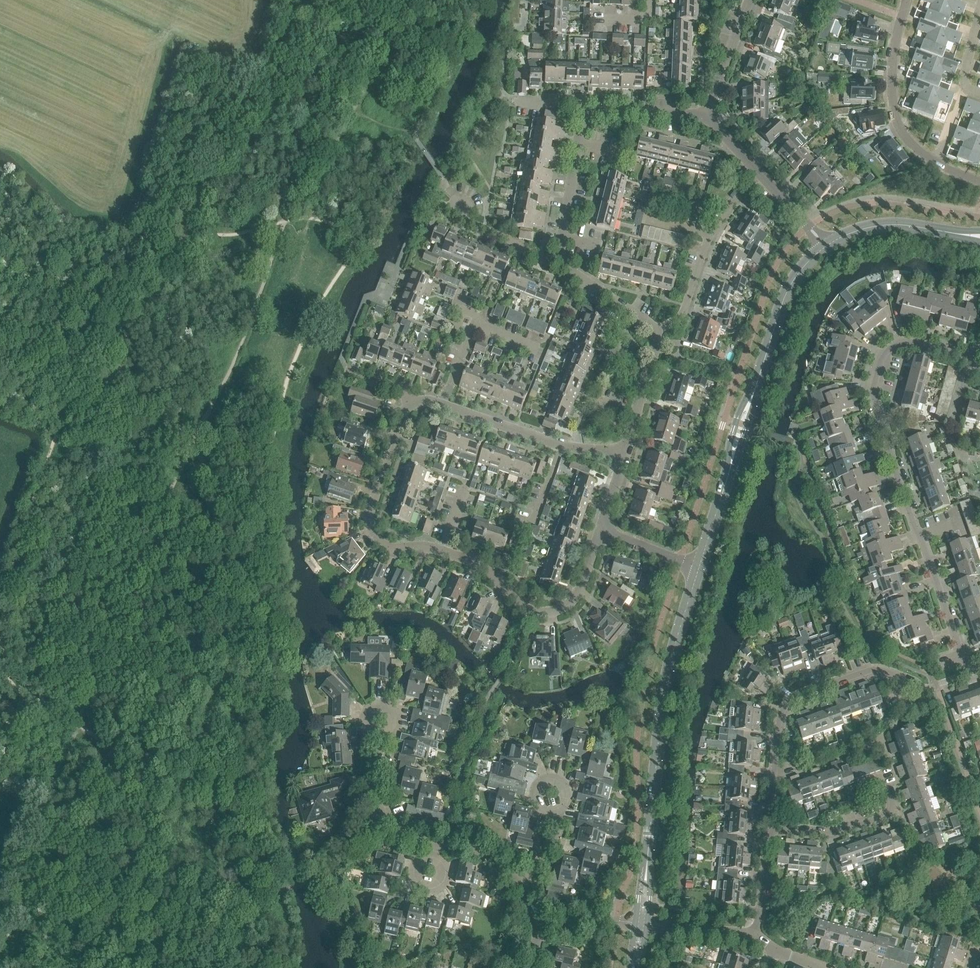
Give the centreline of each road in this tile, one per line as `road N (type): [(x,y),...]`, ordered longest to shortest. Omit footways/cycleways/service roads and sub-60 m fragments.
road 1 (residential): [(622,458),(560,448),(436,403),(417,404),(368,518),(378,546),(466,556),(531,609),(555,610),(585,586),(605,523)]
road 2 (residential): [(965,672),(876,394),(893,350),(912,345),(970,358)]
road 3 (tertiary): [(642,924),(667,686),(699,566)]
road 4 (tertiary): [(699,566),(783,300),(825,246)]
road 5 (residential): [(703,113),(604,108),(590,114),(577,141),(564,232),(548,259)]
road 6 (residential): [(772,830),(783,712),(795,699),(866,674),(904,683)]
road 7 (residential): [(908,0),(893,100),(900,128),(935,165)]
road 8 (residential): [(825,246),(703,113)]
road 9 (residential): [(653,329),(684,318),(710,240),(741,201)]
road 10 (tertiary): [(825,246),(893,225),(979,237)]
road 11 (residential): [(441,844),(385,818),(374,773),(381,739)]
road 12 (residential): [(622,458),(657,351),(653,329)]
road 13 (residential): [(548,259),(653,329)]
road 14 (residential): [(772,830),(844,830),(894,813)]
road 15 (residential): [(703,113),(748,0)]
road 16 (residential): [(548,259),(467,218),(449,193)]

